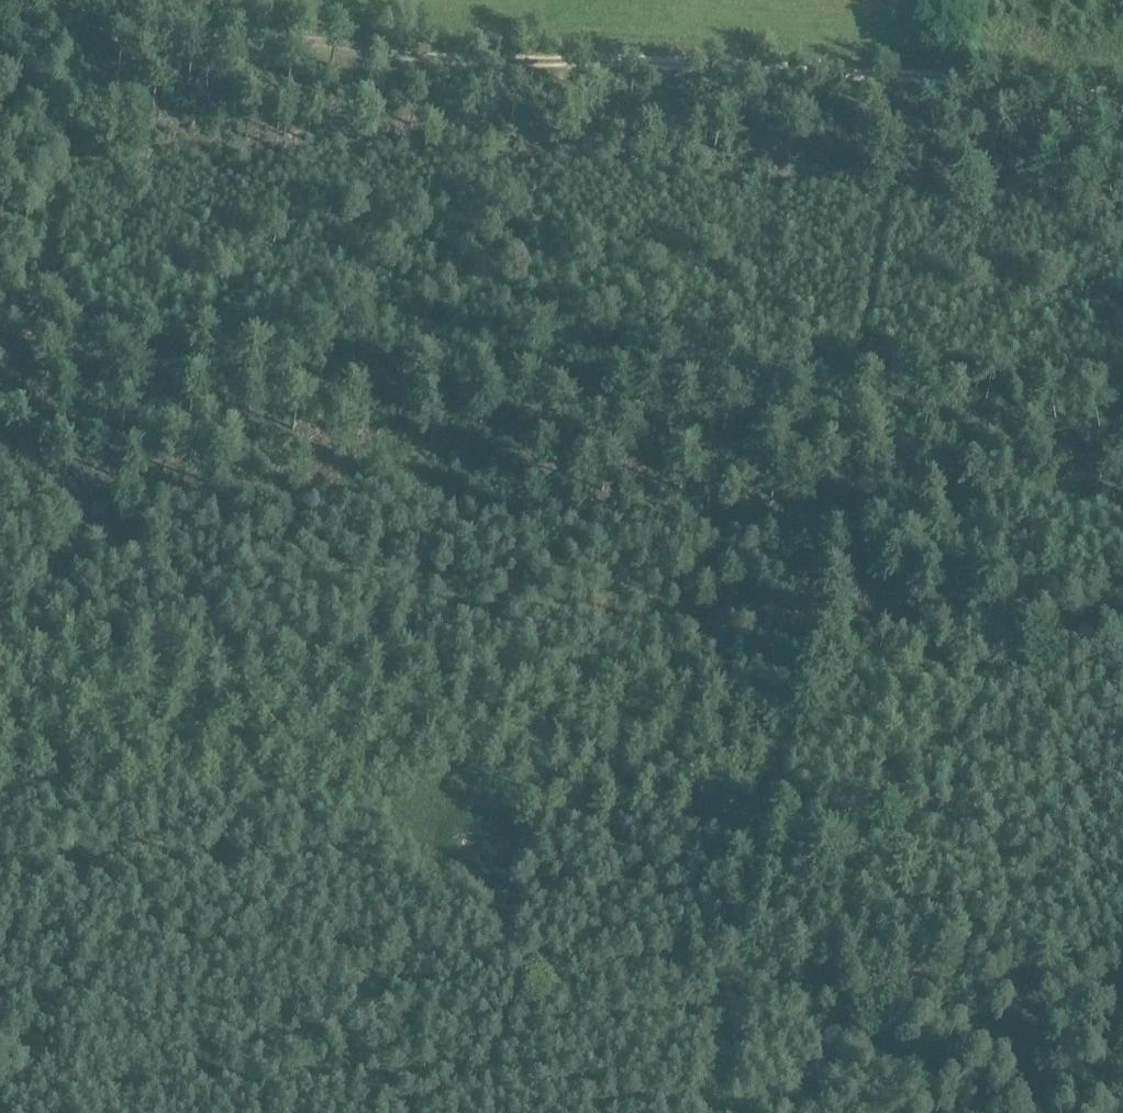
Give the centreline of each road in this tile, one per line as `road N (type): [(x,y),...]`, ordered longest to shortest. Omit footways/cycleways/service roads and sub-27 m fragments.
road 1 (track): [(0,25),(1122,76)]
road 2 (track): [(0,454),(81,30)]

